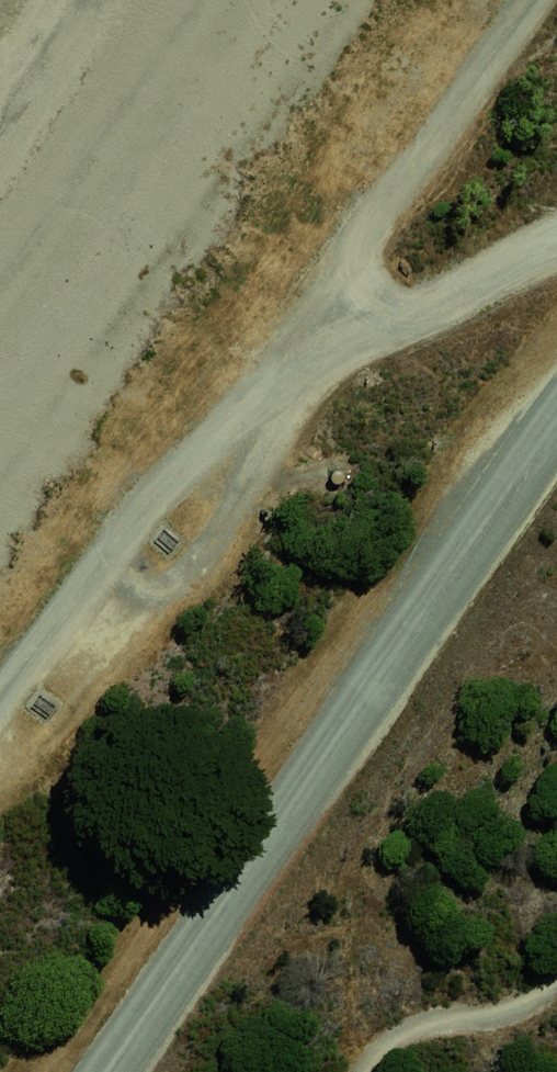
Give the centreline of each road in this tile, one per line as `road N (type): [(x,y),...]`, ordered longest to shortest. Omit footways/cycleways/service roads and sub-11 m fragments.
road 1 (track): [(501,0),(0,705)]
road 2 (unclassified): [(104,1071),(200,943),(556,401)]
road 3 (track): [(556,207),(219,397)]

